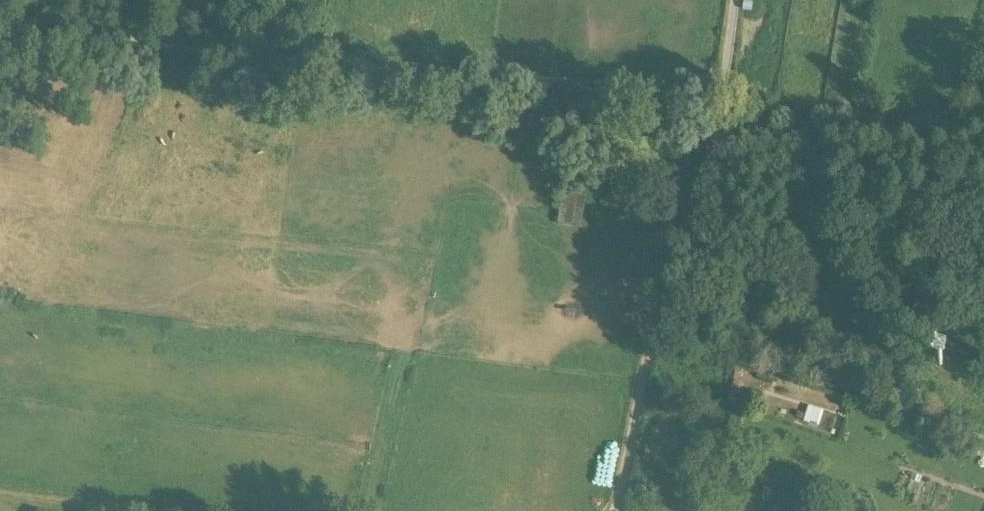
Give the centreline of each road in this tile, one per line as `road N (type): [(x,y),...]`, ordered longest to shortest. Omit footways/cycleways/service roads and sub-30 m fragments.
road 1 (track): [(722,92),(194,51),(0,10)]
road 2 (track): [(735,0),(719,126),(665,270),(620,510)]

